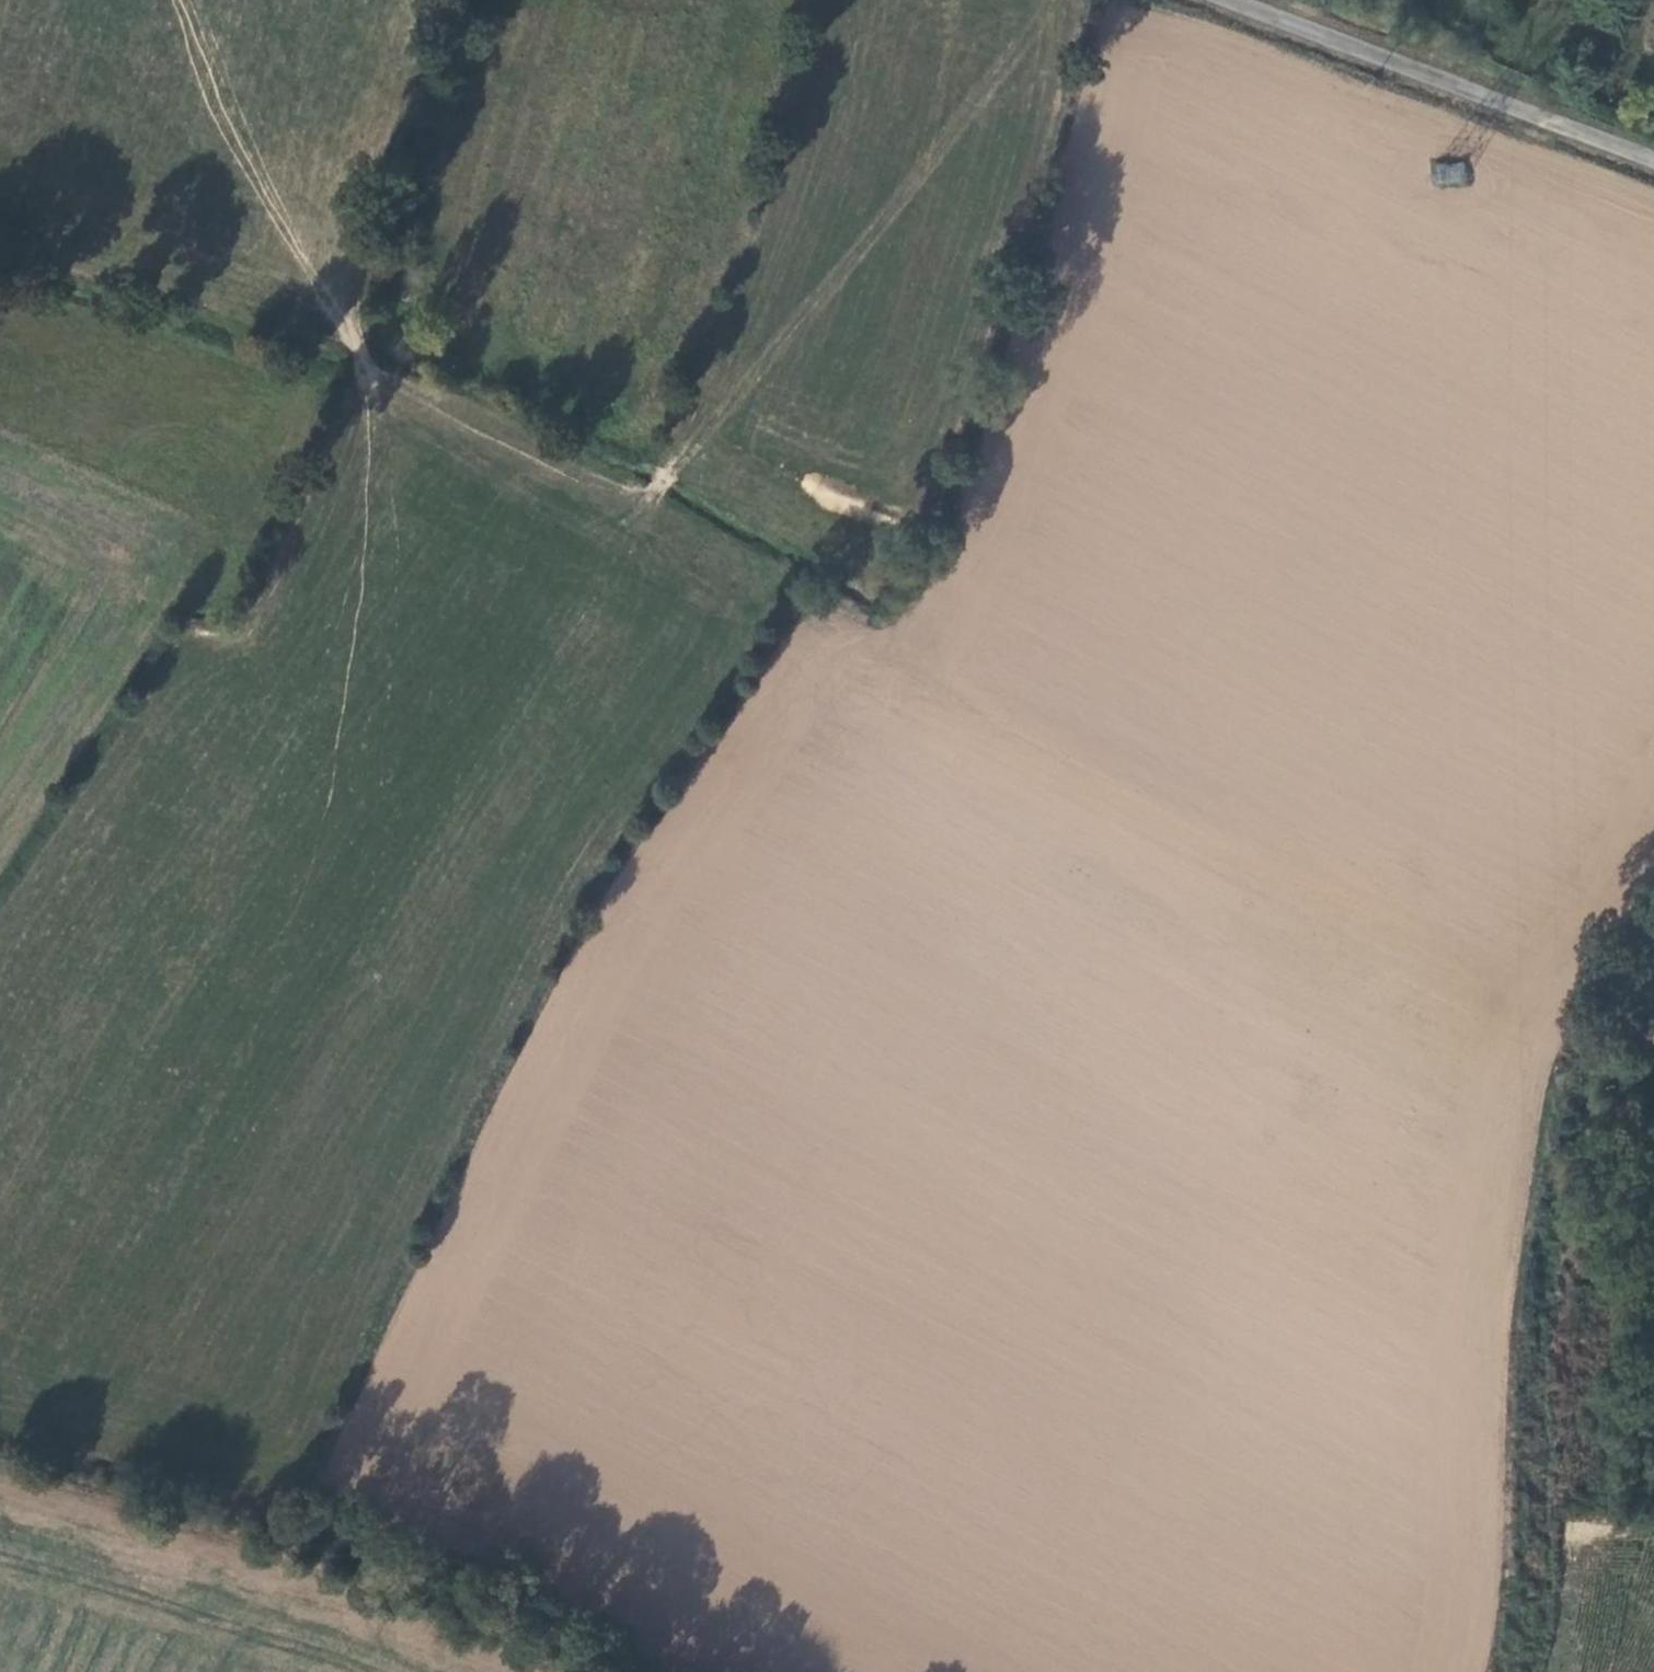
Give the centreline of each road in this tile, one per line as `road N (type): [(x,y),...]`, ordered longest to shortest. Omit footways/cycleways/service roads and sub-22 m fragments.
road 1 (tertiary): [(1653,161),(1229,0)]

